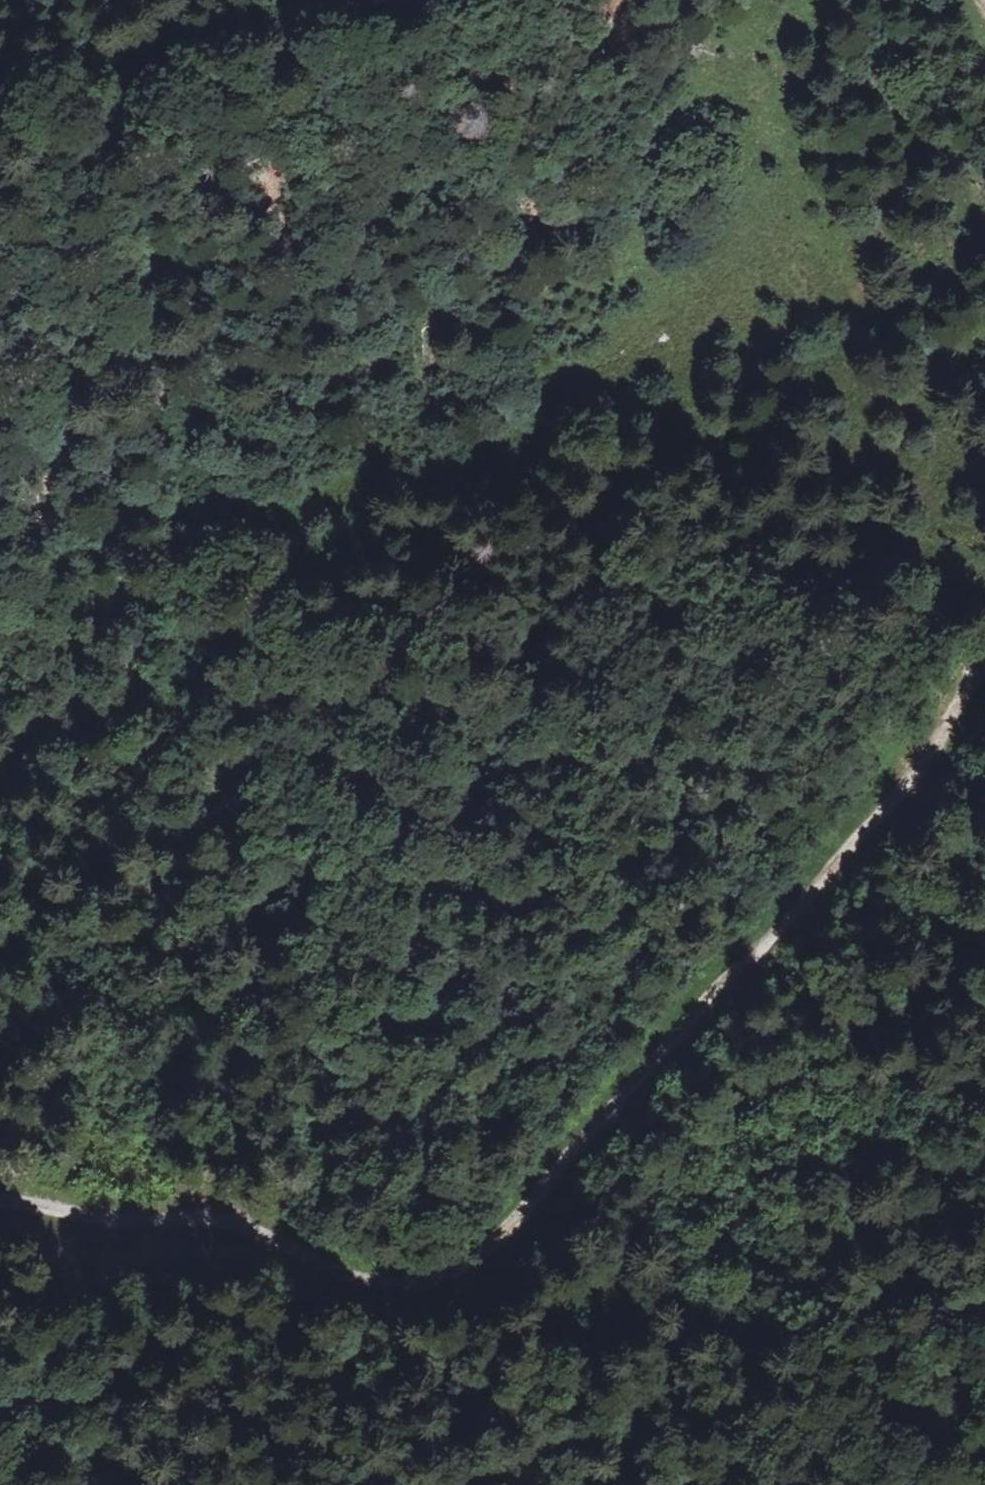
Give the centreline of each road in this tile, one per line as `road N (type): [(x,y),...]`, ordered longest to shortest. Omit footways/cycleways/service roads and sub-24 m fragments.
road 1 (track): [(0,1200),(103,1218),(240,1222),(416,1297),(458,1279),(654,1063),(708,991),(756,955),(984,662)]

